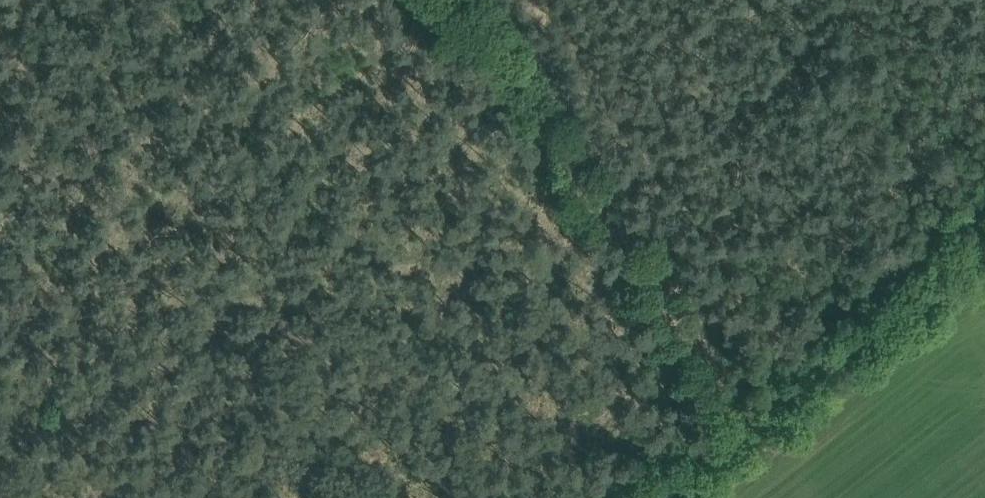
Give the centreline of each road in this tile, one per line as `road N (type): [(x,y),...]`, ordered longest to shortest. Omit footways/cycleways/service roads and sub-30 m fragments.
road 1 (track): [(984,248),(662,497)]

